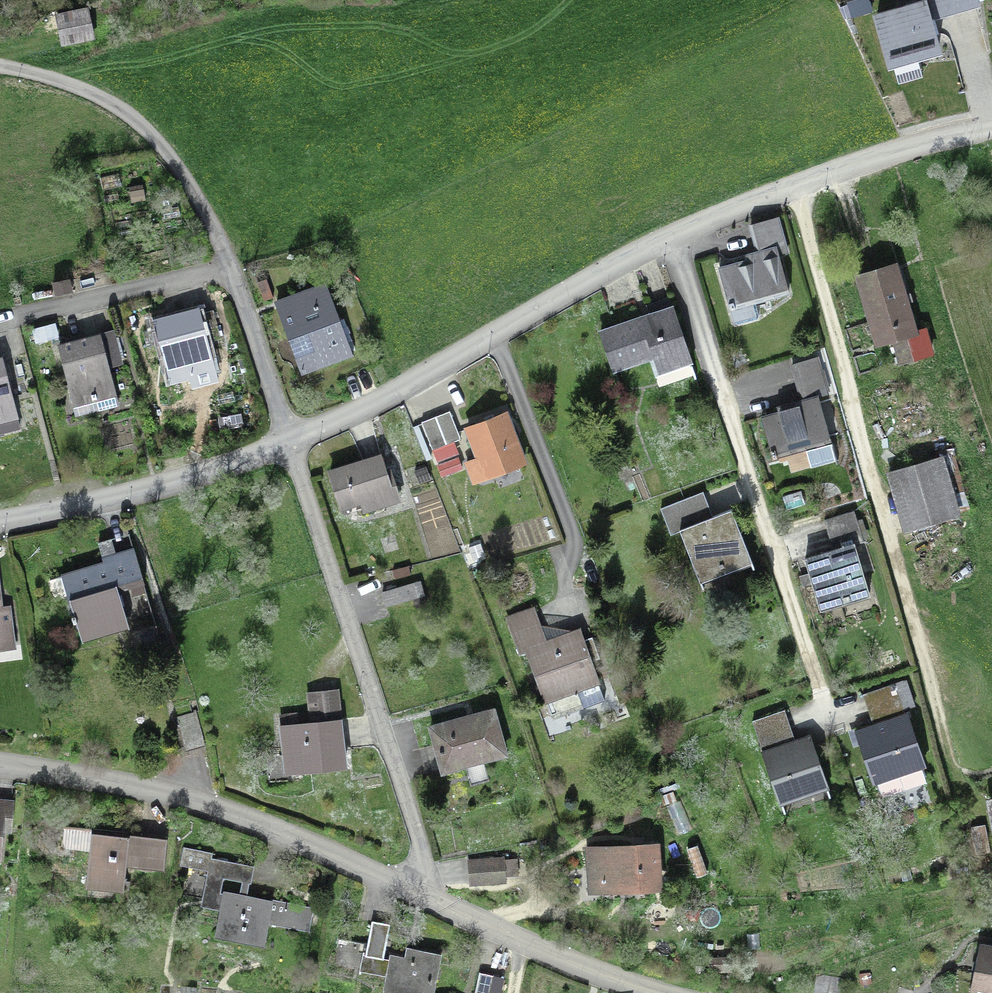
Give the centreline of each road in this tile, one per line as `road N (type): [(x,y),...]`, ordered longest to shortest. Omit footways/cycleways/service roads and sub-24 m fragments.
road 1 (residential): [(291,443),(727,222),(916,147)]
road 2 (track): [(932,693),(796,194)]
road 3 (residential): [(291,443),(213,220),(166,153),(114,104),(0,67)]
road 4 (track): [(823,700),(671,251)]
road 5 (residential): [(421,896),(417,832),(291,443)]
road 6 (residential): [(0,763),(187,797),(324,847),(421,896)]
road 7 (residential): [(0,521),(141,490),(291,443)]
road 8 (residential): [(421,896),(662,992)]

